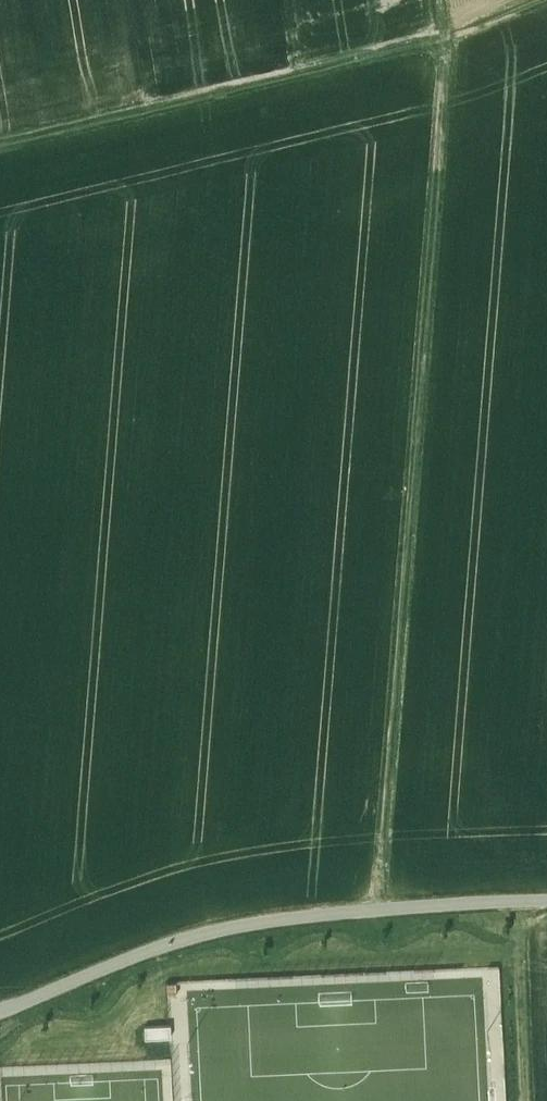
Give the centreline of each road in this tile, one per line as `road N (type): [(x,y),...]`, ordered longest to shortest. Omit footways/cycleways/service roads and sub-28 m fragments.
road 1 (track): [(385,909),(446,64),(444,0)]
road 2 (track): [(543,0),(446,37),(0,143)]
road 3 (track): [(546,901),(277,919),(170,945),(0,1011)]

